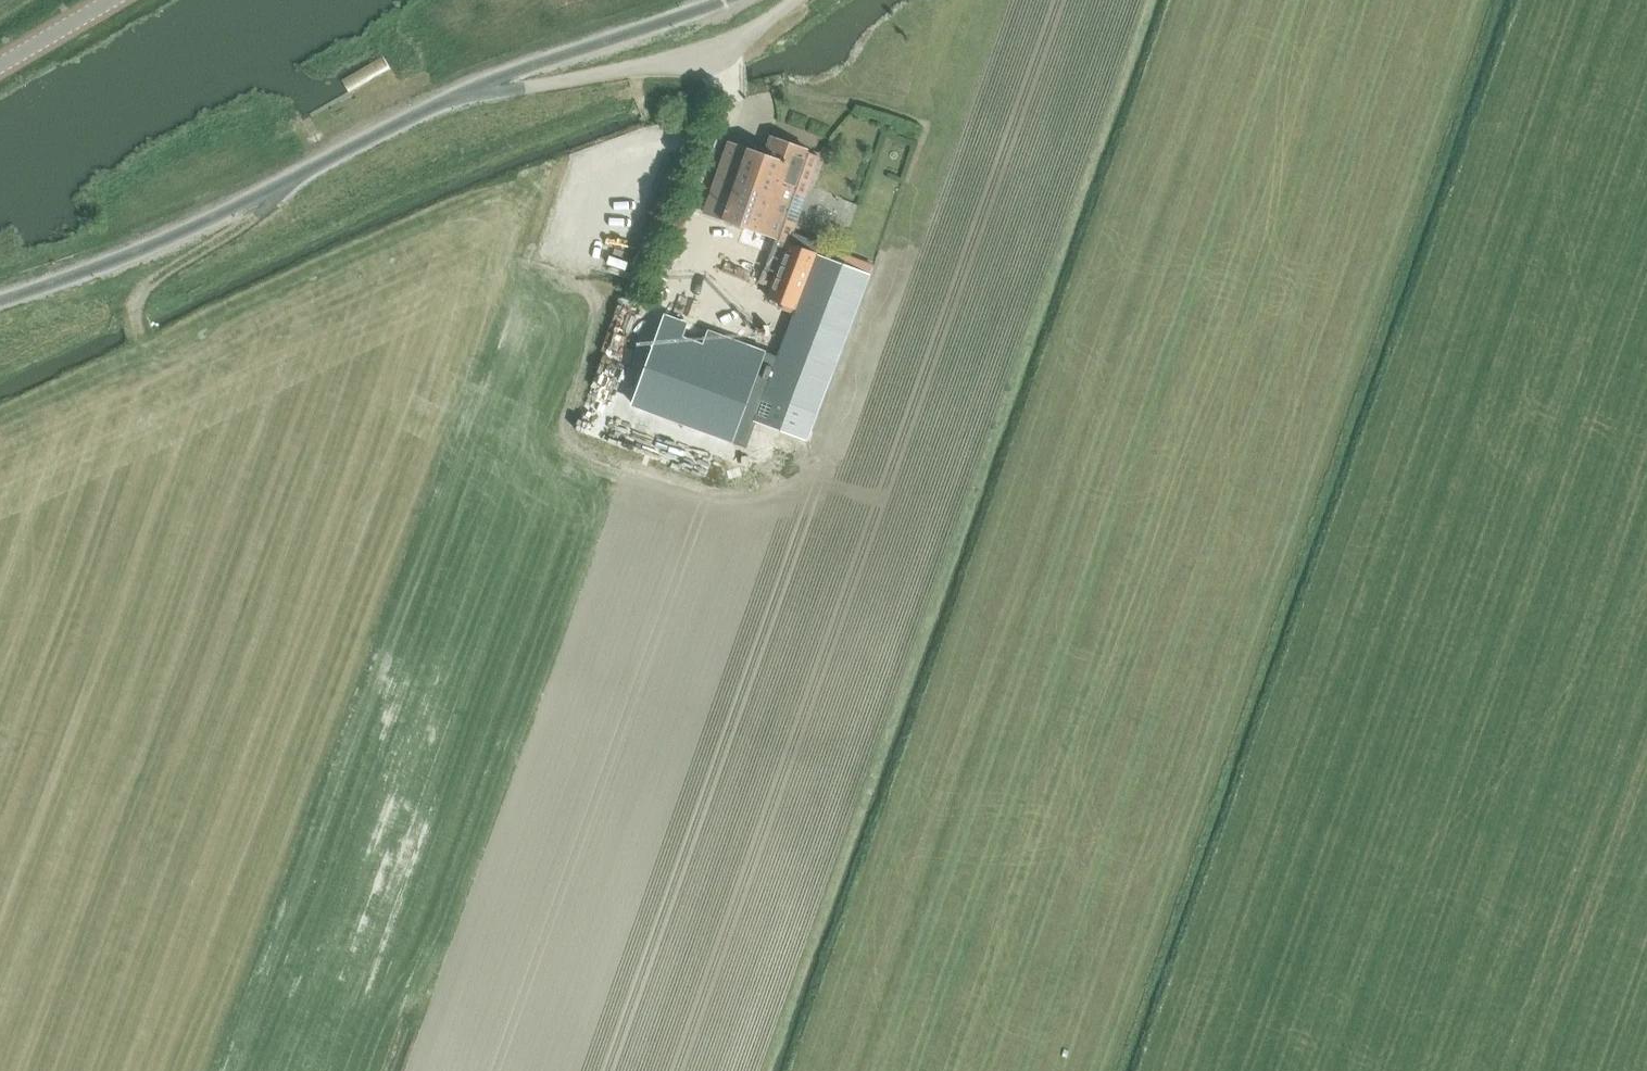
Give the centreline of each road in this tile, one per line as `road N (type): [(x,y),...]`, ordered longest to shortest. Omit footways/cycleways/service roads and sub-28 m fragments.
road 1 (unclassified): [(0,301),(172,237),(466,92),(726,0)]
road 2 (secondary): [(0,65),(113,0)]

